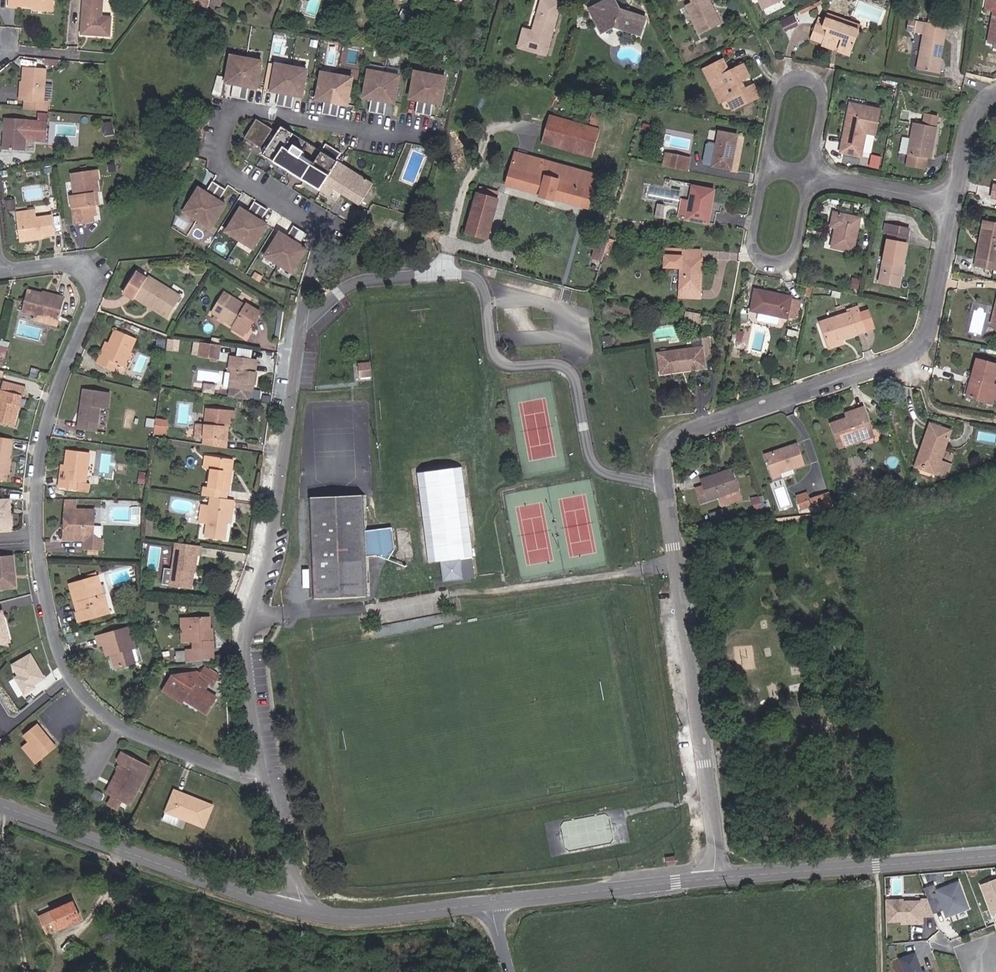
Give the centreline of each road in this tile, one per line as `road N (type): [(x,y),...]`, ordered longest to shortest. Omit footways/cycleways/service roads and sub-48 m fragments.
road 1 (residential): [(6,271),(86,262),(99,280),(40,450),(36,538),(59,654),(89,698),(140,737),(243,772),(266,796)]
road 2 (residential): [(304,325),(349,284),(369,278),(473,276),(491,299),(495,357),(514,369),(569,368),(579,383),(599,469),(665,485)]
road 3 (residential): [(428,129),(373,133),(247,107),(227,118),(220,160),(338,226),(304,325)]
road 4 (residential): [(304,325),(275,546),(251,622),(266,796)]
road 5 (residential): [(955,205),(929,333),(914,351),(682,433),(663,458),(665,485)]
road 6 (residential): [(665,485),(716,876)]
road 7 (secondary): [(303,913),(0,805)]
road 8 (secondary): [(995,853),(716,876)]
road 9 (secondary): [(716,876),(493,903)]
road 10 (residential): [(809,172),(792,259),(768,264),(751,243),(769,162)]
road 11 (residential): [(769,162),(782,85),(801,76),(821,97),(809,172)]
road 12 (secondary): [(493,903),(376,917),(303,913)]
road 13 (residential): [(955,205),(809,172)]
road 14 (residential): [(266,796),(303,913)]
road 15 (residential): [(995,92),(972,123),(955,205)]

